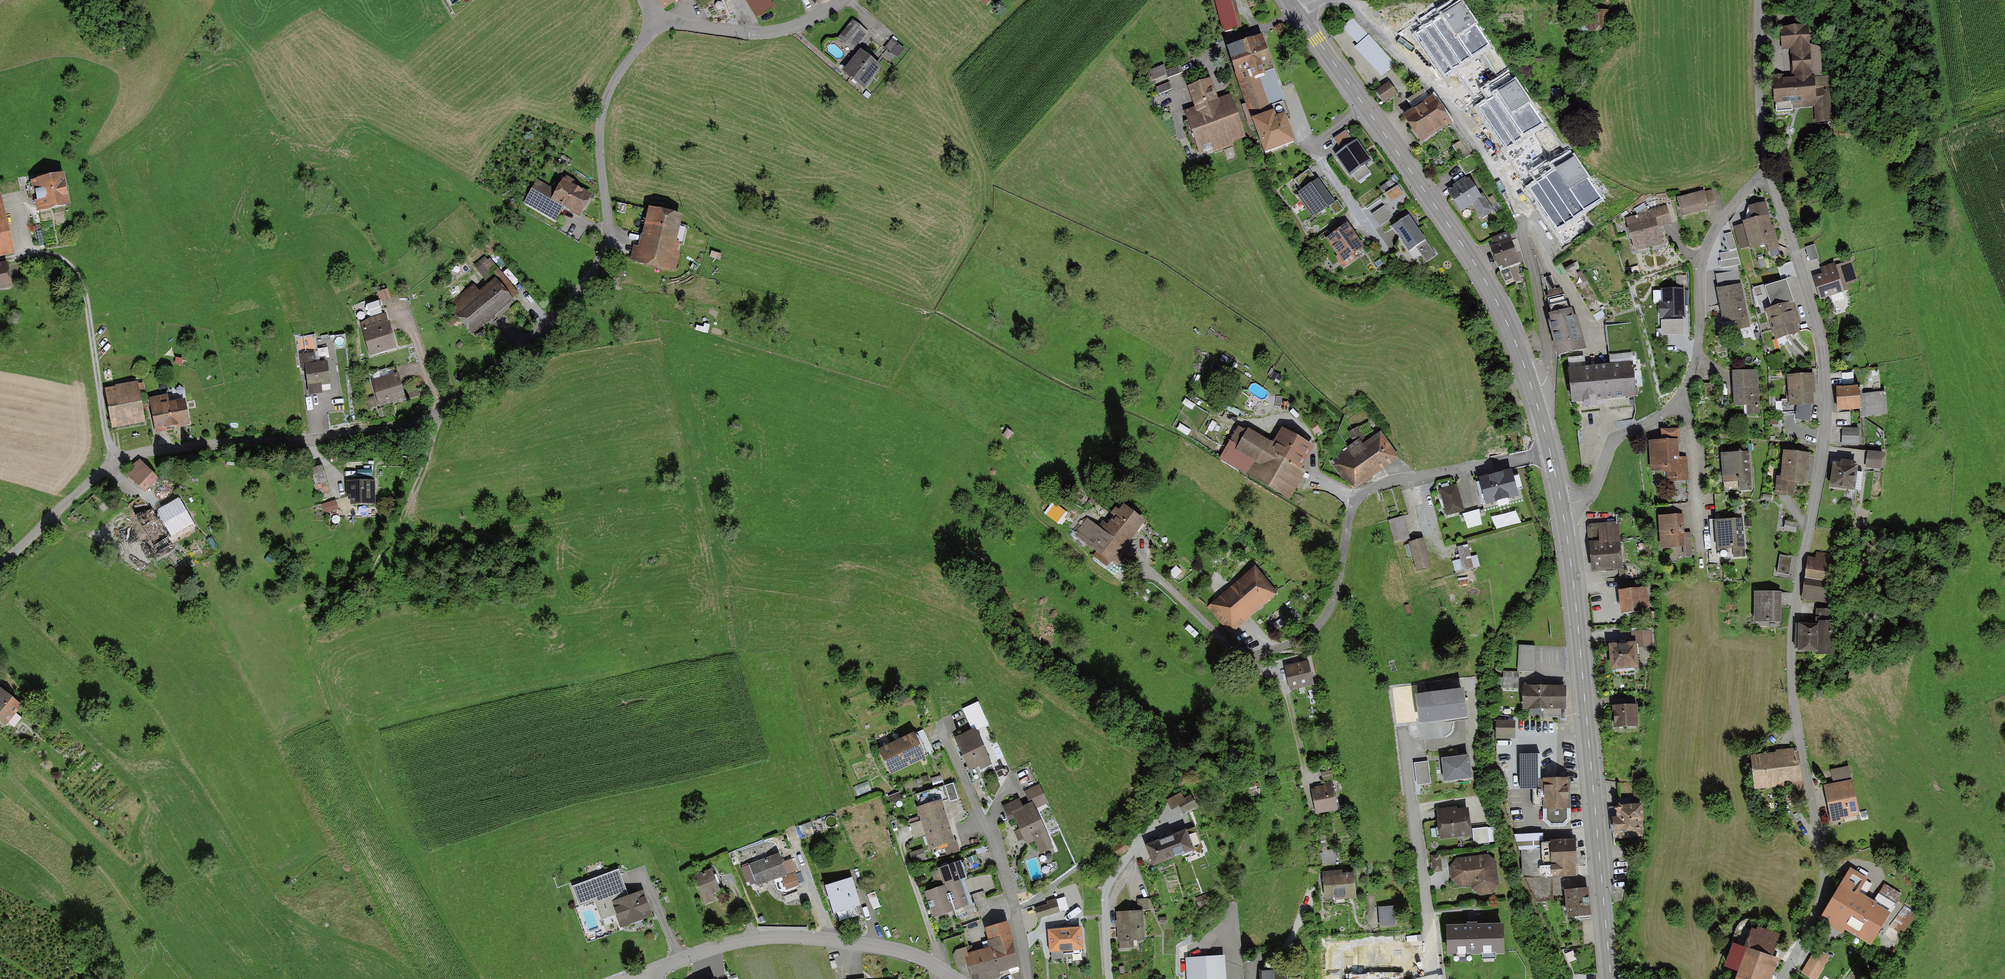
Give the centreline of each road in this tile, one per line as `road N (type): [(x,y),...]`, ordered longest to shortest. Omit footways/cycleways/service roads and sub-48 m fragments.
road 1 (residential): [(1766,167),(1820,337),(1824,382),(1816,492),(1789,642),(1793,721),(1822,883),(1781,978)]
road 2 (unclassified): [(657,18),(603,97),(602,256),(554,319),(441,411),(399,429),(119,456)]
road 3 (residential): [(1550,452),(1387,482),(1359,495),(1326,609),(1302,636),(1251,660),(1239,660),(1150,567)]
road 4 (tertiary): [(1611,978),(1562,506)]
road 5 (residential): [(1347,0),(1447,97),(1513,202),(1546,339),(1547,377),(1532,388)]
road 6 (tertiary): [(1532,388),(1473,261),(1301,17)]
road 7 (track): [(938,313),(1058,381),(1190,439),(1215,419),(1281,418)]
road 8 (residential): [(939,968),(898,951),(778,936),(722,945),(650,970)]
road 9 (residential): [(119,456),(105,443),(72,270),(51,253),(0,258)]
road 10 (residential): [(938,725),(998,859),(1027,978)]
road 11 (residential): [(1680,400),(1699,343),(1697,271),(1709,233),(1766,167)]
road 12 (residential): [(1403,731),(1437,978)]
road 13 (residential): [(1109,978),(1107,887),(1138,844),(1179,819)]
road 14 (residential): [(838,0),(765,32),(657,18)]
road 15 (residential): [(1699,572),(1688,413),(1680,400)]
road 16 (residential): [(1757,0),(1766,167)]
road 17 (residential): [(1562,506),(1594,489),(1621,435),(1680,400)]
road 18 (unclassified): [(119,456),(0,561)]
road 19 (residential): [(896,827),(939,968)]
road 20 (track): [(1356,499),(1313,480),(1310,437),(1281,418)]

